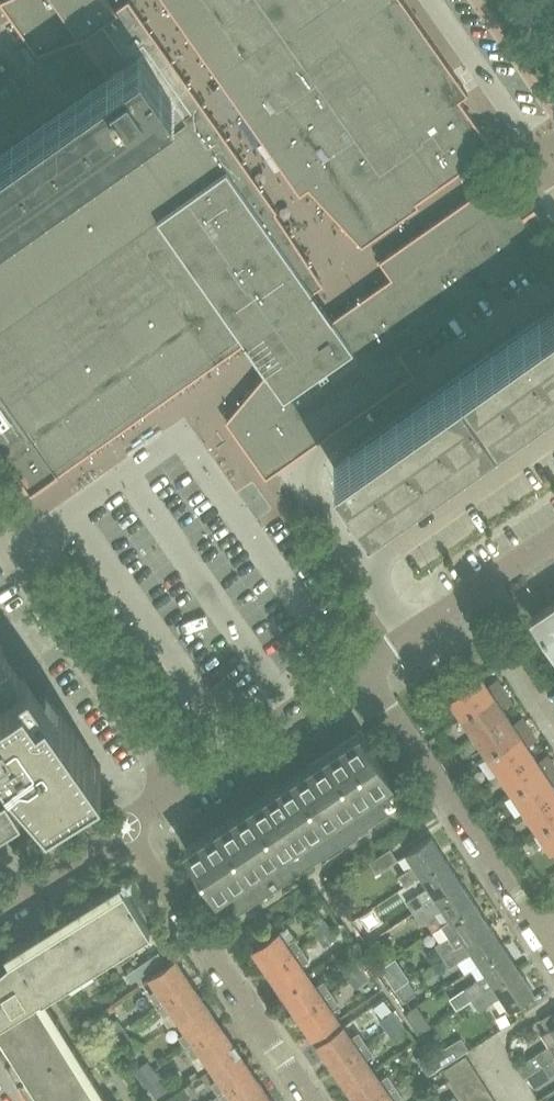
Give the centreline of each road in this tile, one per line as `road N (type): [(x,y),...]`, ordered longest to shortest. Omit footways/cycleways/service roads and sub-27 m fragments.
road 1 (residential): [(308,1100),(129,829)]
road 2 (residential): [(542,935),(365,669)]
road 3 (residential): [(179,791),(0,534)]
road 4 (residential): [(179,791),(365,669)]
road 5 (residential): [(553,738),(466,601)]
road 6 (residential): [(0,906),(129,829)]
road 7 (residential): [(365,669),(466,601)]

